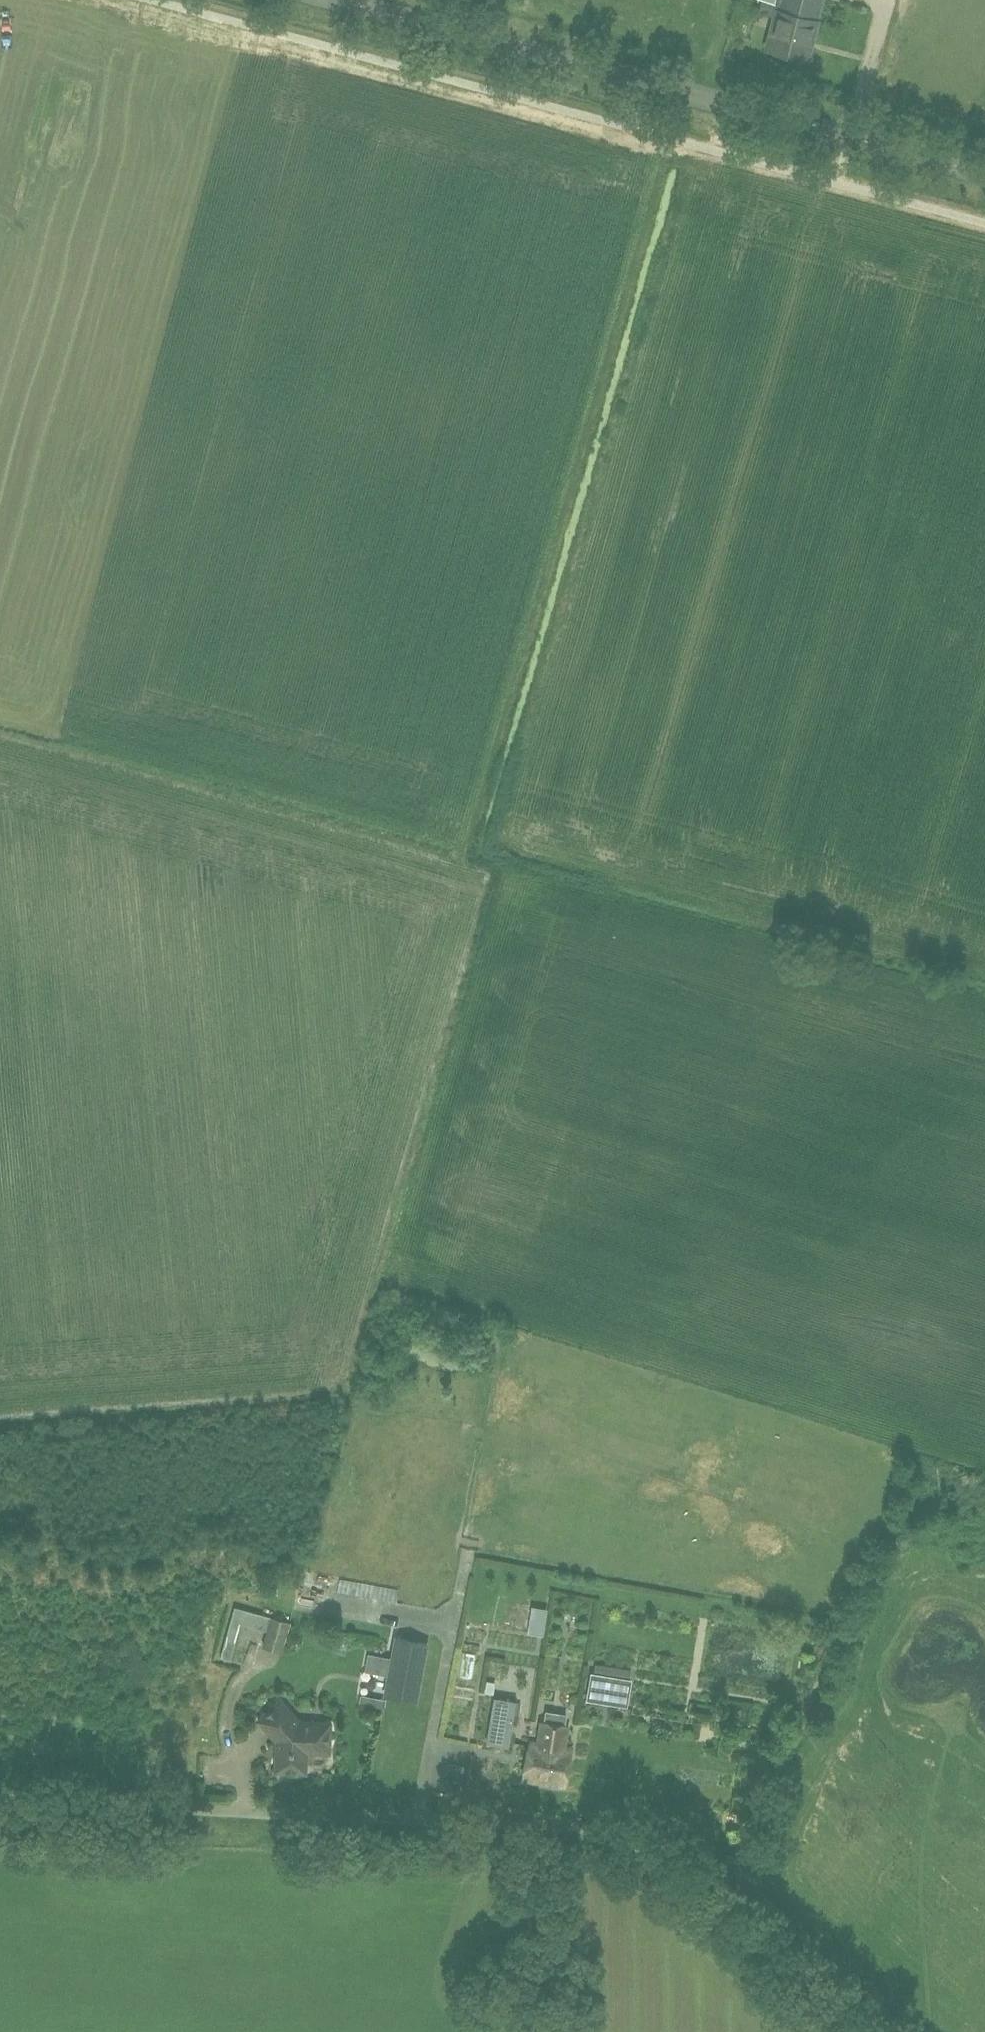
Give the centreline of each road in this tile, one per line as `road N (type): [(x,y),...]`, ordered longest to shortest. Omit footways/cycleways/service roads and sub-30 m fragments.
road 1 (unclassified): [(858,2031),(687,1874),(649,1846),(592,1823),(0,1802)]
road 2 (tertiary): [(984,175),(327,0)]

